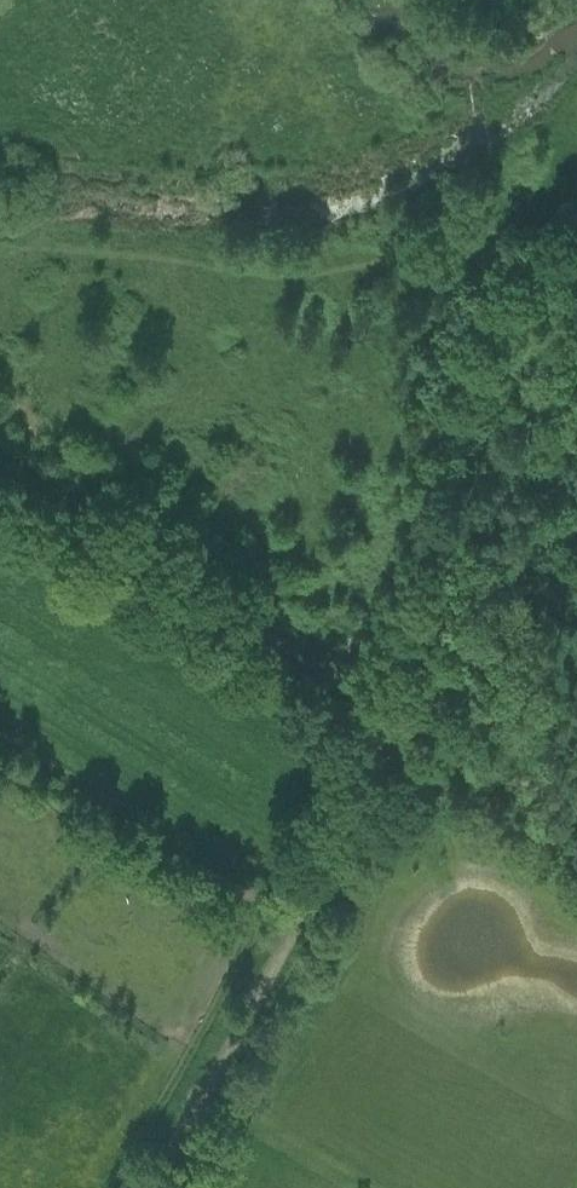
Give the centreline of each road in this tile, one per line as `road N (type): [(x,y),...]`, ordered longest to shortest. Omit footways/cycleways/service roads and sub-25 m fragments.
road 1 (track): [(162,1187),(413,732)]
road 2 (track): [(413,732),(567,243)]
road 3 (track): [(413,732),(0,474)]
road 4 (track): [(576,831),(413,732)]

